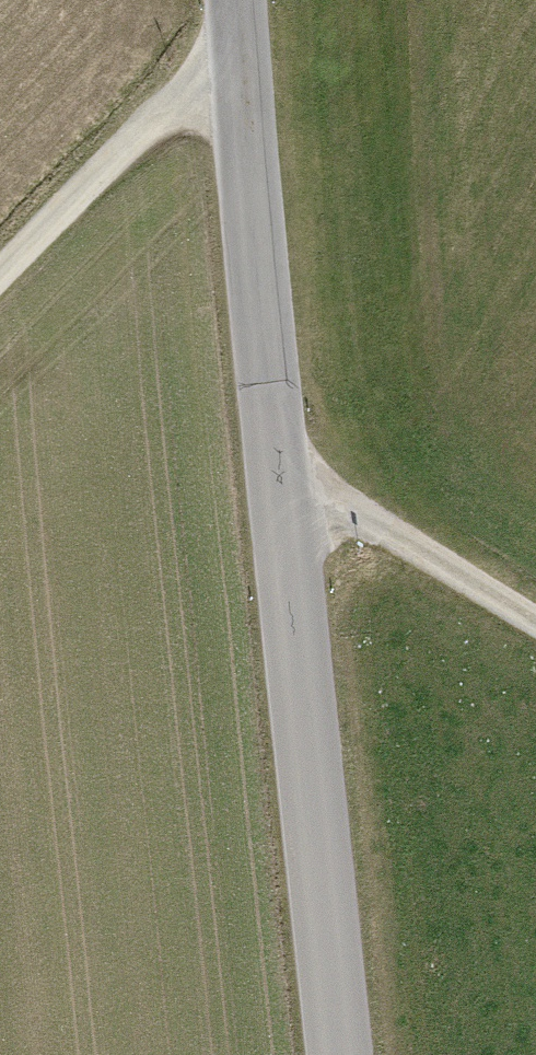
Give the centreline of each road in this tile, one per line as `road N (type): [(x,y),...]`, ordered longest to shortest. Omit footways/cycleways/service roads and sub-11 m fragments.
road 1 (tertiary): [(234,0),(337,1054)]
road 2 (track): [(0,277),(235,31)]
road 3 (track): [(535,624),(275,455)]

